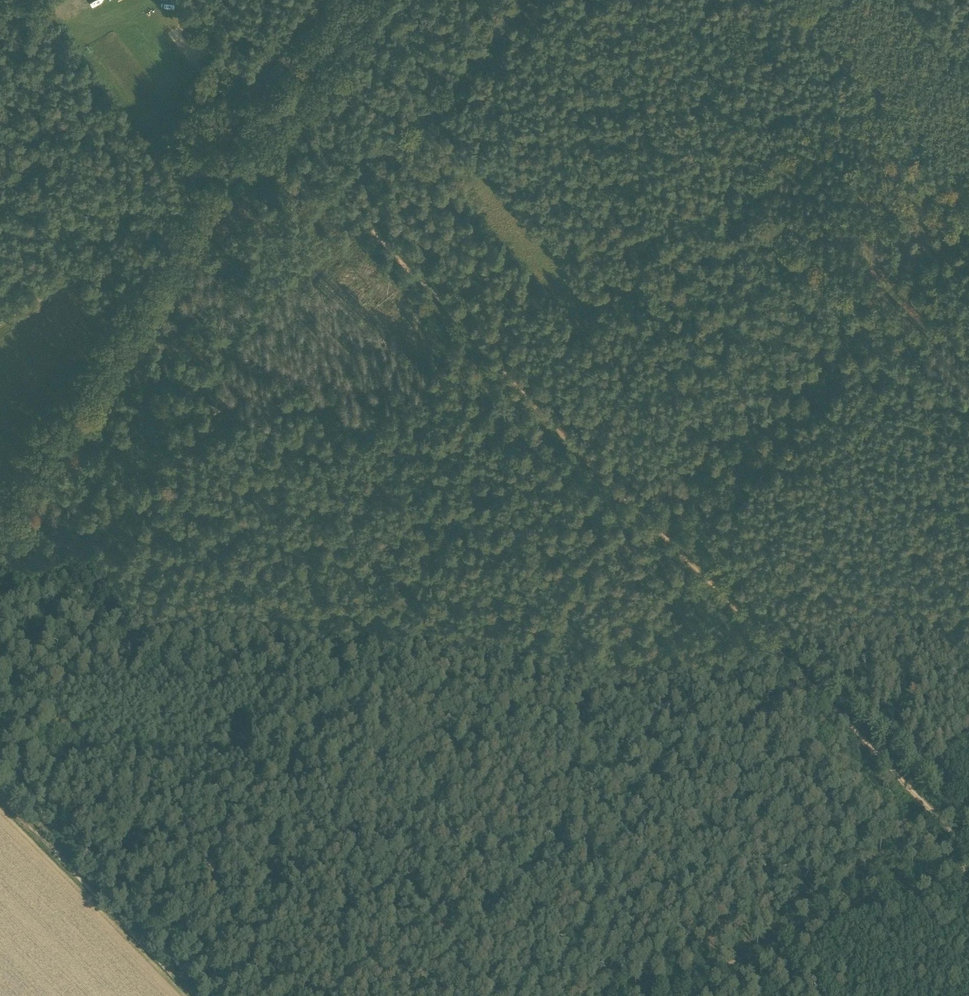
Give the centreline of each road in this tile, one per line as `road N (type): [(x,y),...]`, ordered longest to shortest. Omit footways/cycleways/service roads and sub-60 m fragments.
road 1 (track): [(968,849),(271,136)]
road 2 (track): [(968,860),(647,995)]
road 3 (track): [(271,136),(250,169),(0,318)]
road 4 (track): [(198,995),(0,792)]
road 5 (track): [(525,0),(328,193)]
road 6 (track): [(271,136),(359,0)]

